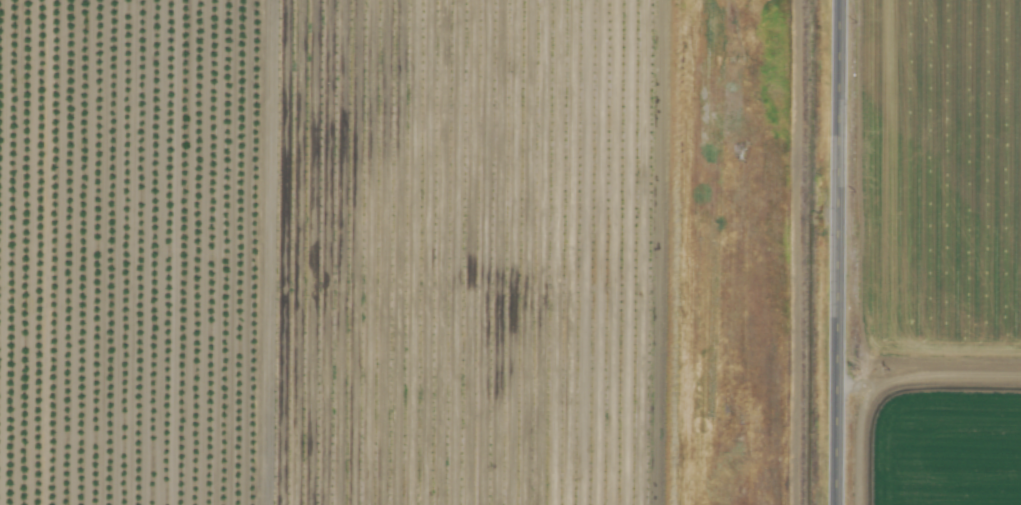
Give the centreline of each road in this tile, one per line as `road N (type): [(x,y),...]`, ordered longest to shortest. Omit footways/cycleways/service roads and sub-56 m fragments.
road 1 (primary): [(838,0),(834,504)]
road 2 (track): [(1020,374),(835,386)]

